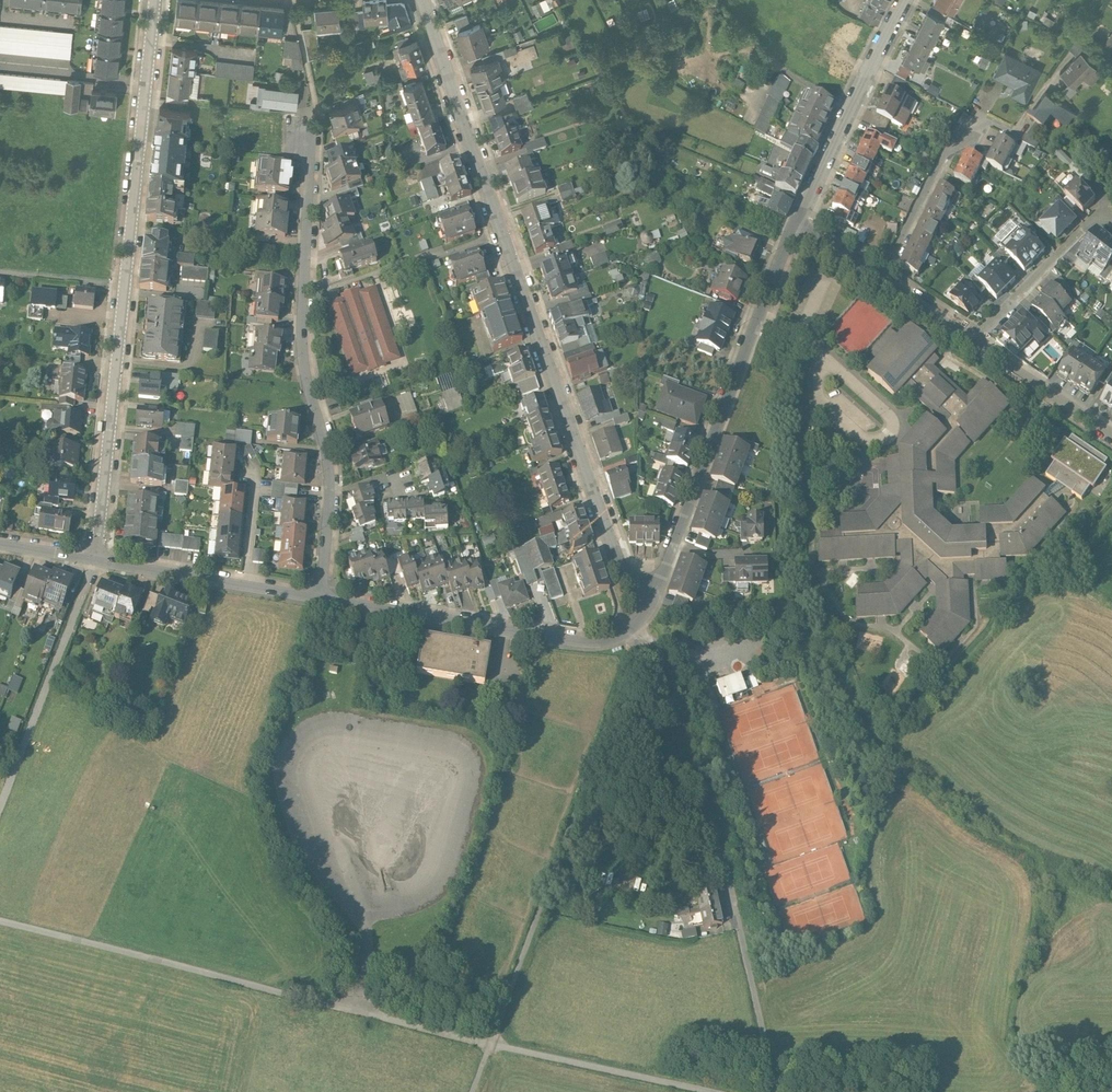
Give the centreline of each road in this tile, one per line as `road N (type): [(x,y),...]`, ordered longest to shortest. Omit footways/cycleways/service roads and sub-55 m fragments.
road 1 (track): [(0,921),(709,1091)]
road 2 (residential): [(420,0),(618,561),(656,589)]
road 3 (residential): [(96,559),(154,0)]
road 4 (track): [(472,1091),(643,633)]
road 5 (residential): [(321,598),(329,467),(303,348),(312,134)]
road 6 (residential): [(797,225),(656,589)]
road 7 (residential): [(656,589),(635,626),(614,638),(579,641),(321,598)]
road 8 (track): [(0,808),(96,559)]
road 9 (residential): [(906,0),(797,225)]
road 10 (residential): [(321,598),(96,559)]
road 11 (residential): [(1111,225),(1099,215),(976,337)]
road 12 (residential): [(881,277),(947,147),(969,130)]
road 13 (residential): [(1111,434),(976,337)]
road 14 (track): [(776,1091),(741,933)]

